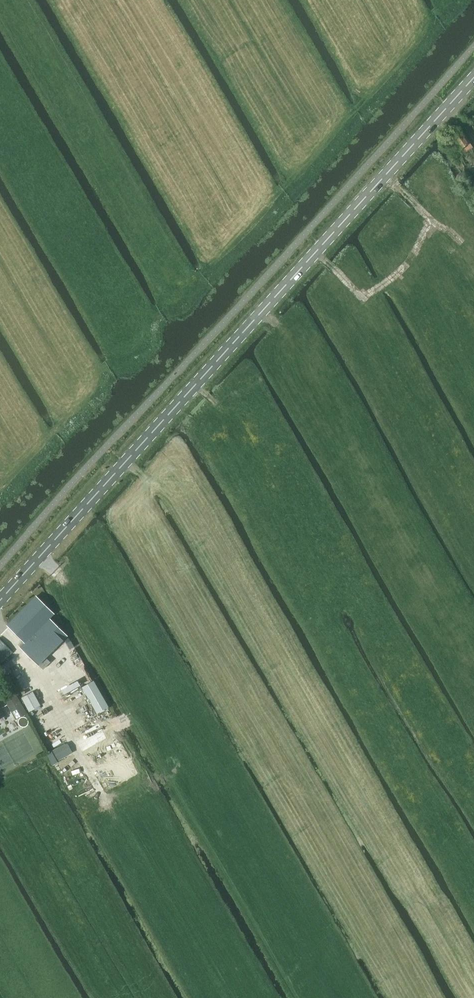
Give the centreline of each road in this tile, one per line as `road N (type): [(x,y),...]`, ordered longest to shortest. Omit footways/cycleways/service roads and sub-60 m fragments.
road 1 (primary): [(0,600),(473,78)]
road 2 (track): [(316,252),(363,298),(404,267),(431,222)]

